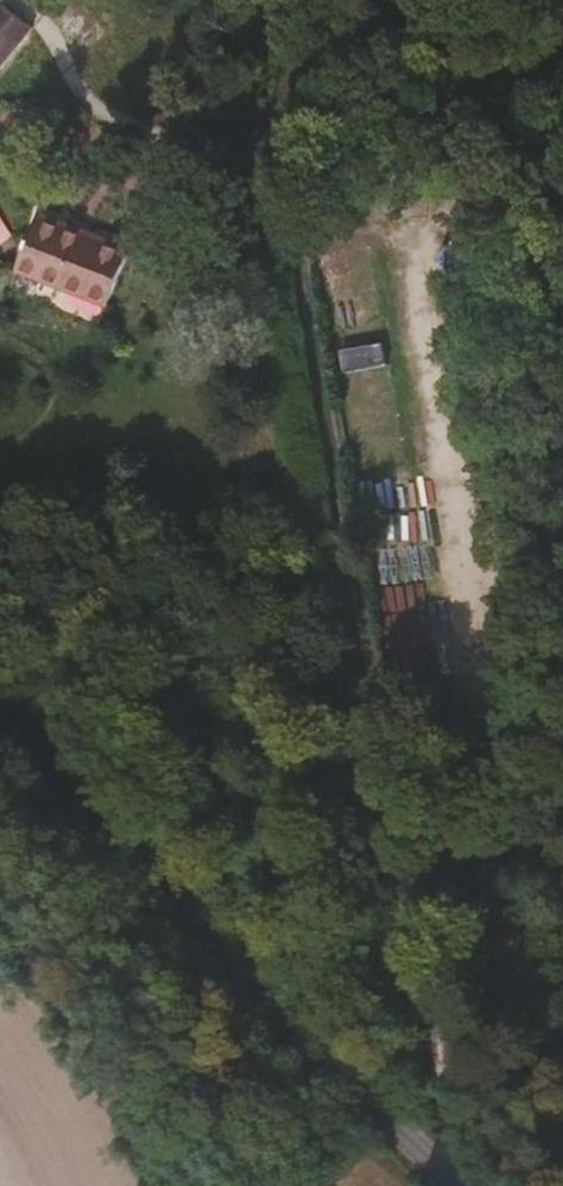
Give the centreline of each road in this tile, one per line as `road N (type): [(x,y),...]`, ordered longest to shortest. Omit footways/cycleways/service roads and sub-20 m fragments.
road 1 (track): [(457,1185),(292,184),(281,0)]
road 2 (unclassified): [(457,1185),(0,698)]

